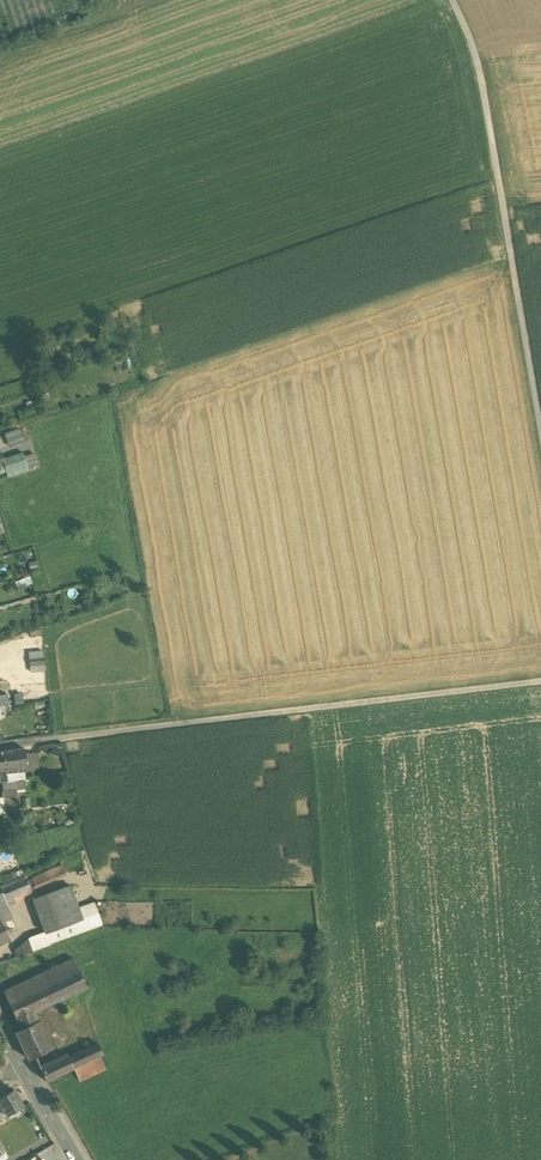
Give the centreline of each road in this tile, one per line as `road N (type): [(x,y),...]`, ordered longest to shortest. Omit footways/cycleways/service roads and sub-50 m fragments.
road 1 (track): [(0,748),(540,682)]
road 2 (track): [(540,430),(475,51),(452,0)]
road 3 (secondary): [(76,1159),(0,1027)]

